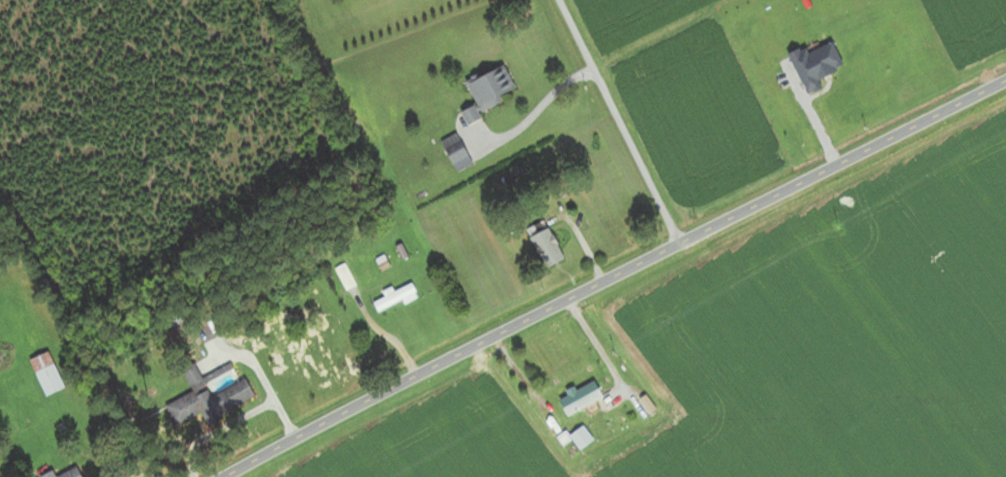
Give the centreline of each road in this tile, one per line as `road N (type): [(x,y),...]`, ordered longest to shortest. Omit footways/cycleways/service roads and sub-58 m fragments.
road 1 (residential): [(230,476),(1005,80)]

